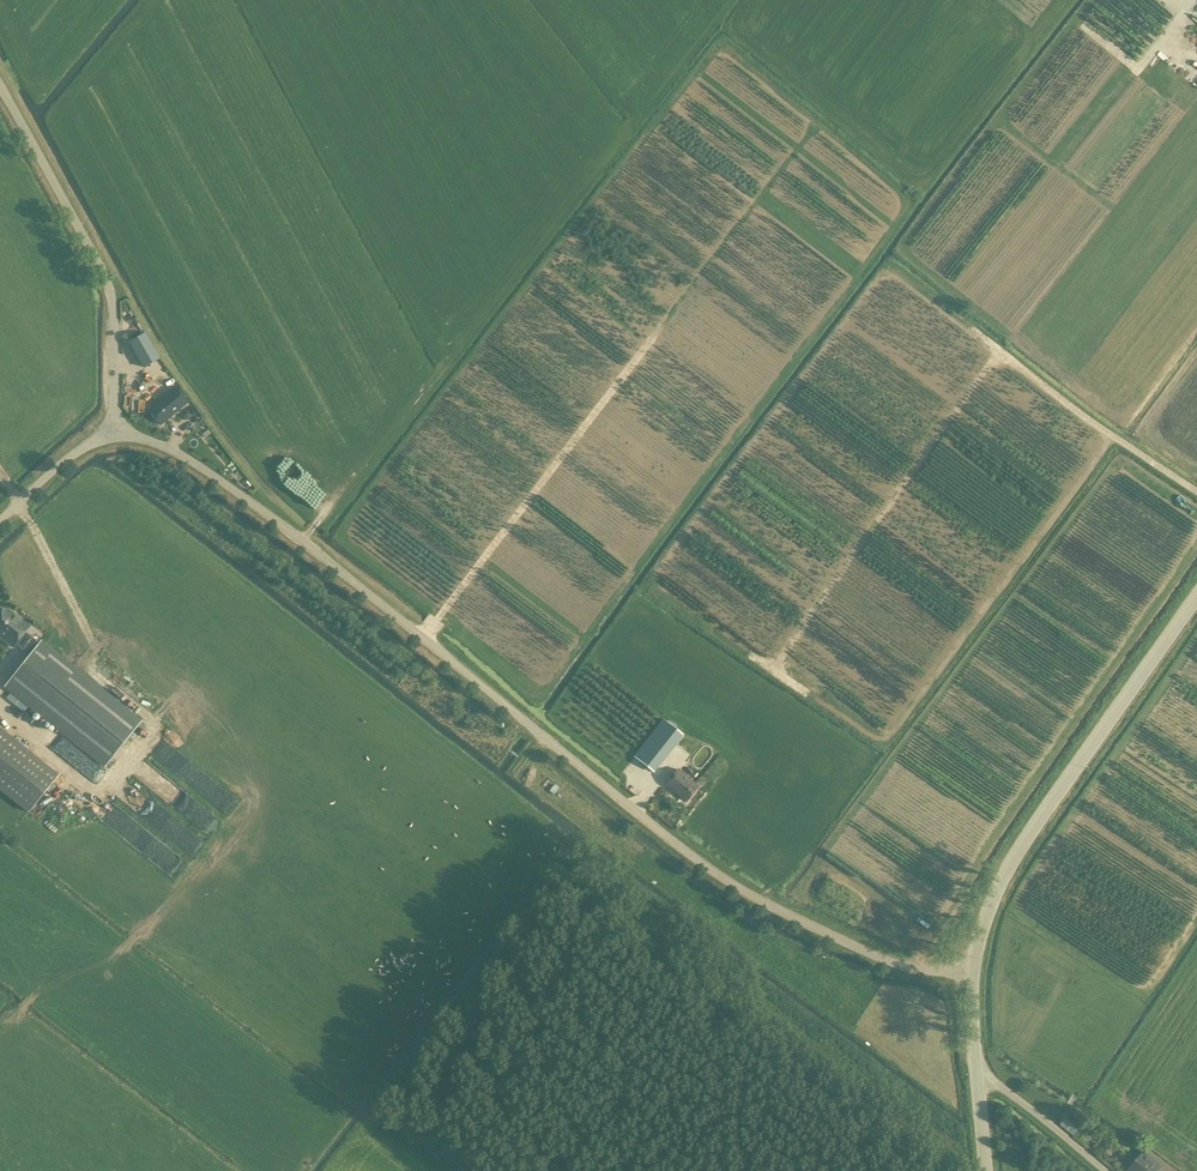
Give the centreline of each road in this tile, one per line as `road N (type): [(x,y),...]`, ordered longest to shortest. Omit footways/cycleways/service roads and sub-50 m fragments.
road 1 (unclassified): [(104,460),(158,462),(217,497),(452,686),(514,718),(722,883),(842,944),(966,968)]
road 2 (unclassified): [(966,968),(974,909),(1015,827),(1196,573)]
road 3 (unclassified): [(104,460),(102,286),(0,105)]
road 4 (unclassified): [(1094,1170),(994,1085),(970,1075)]
road 5 (unclassified): [(0,536),(74,473),(104,460)]

